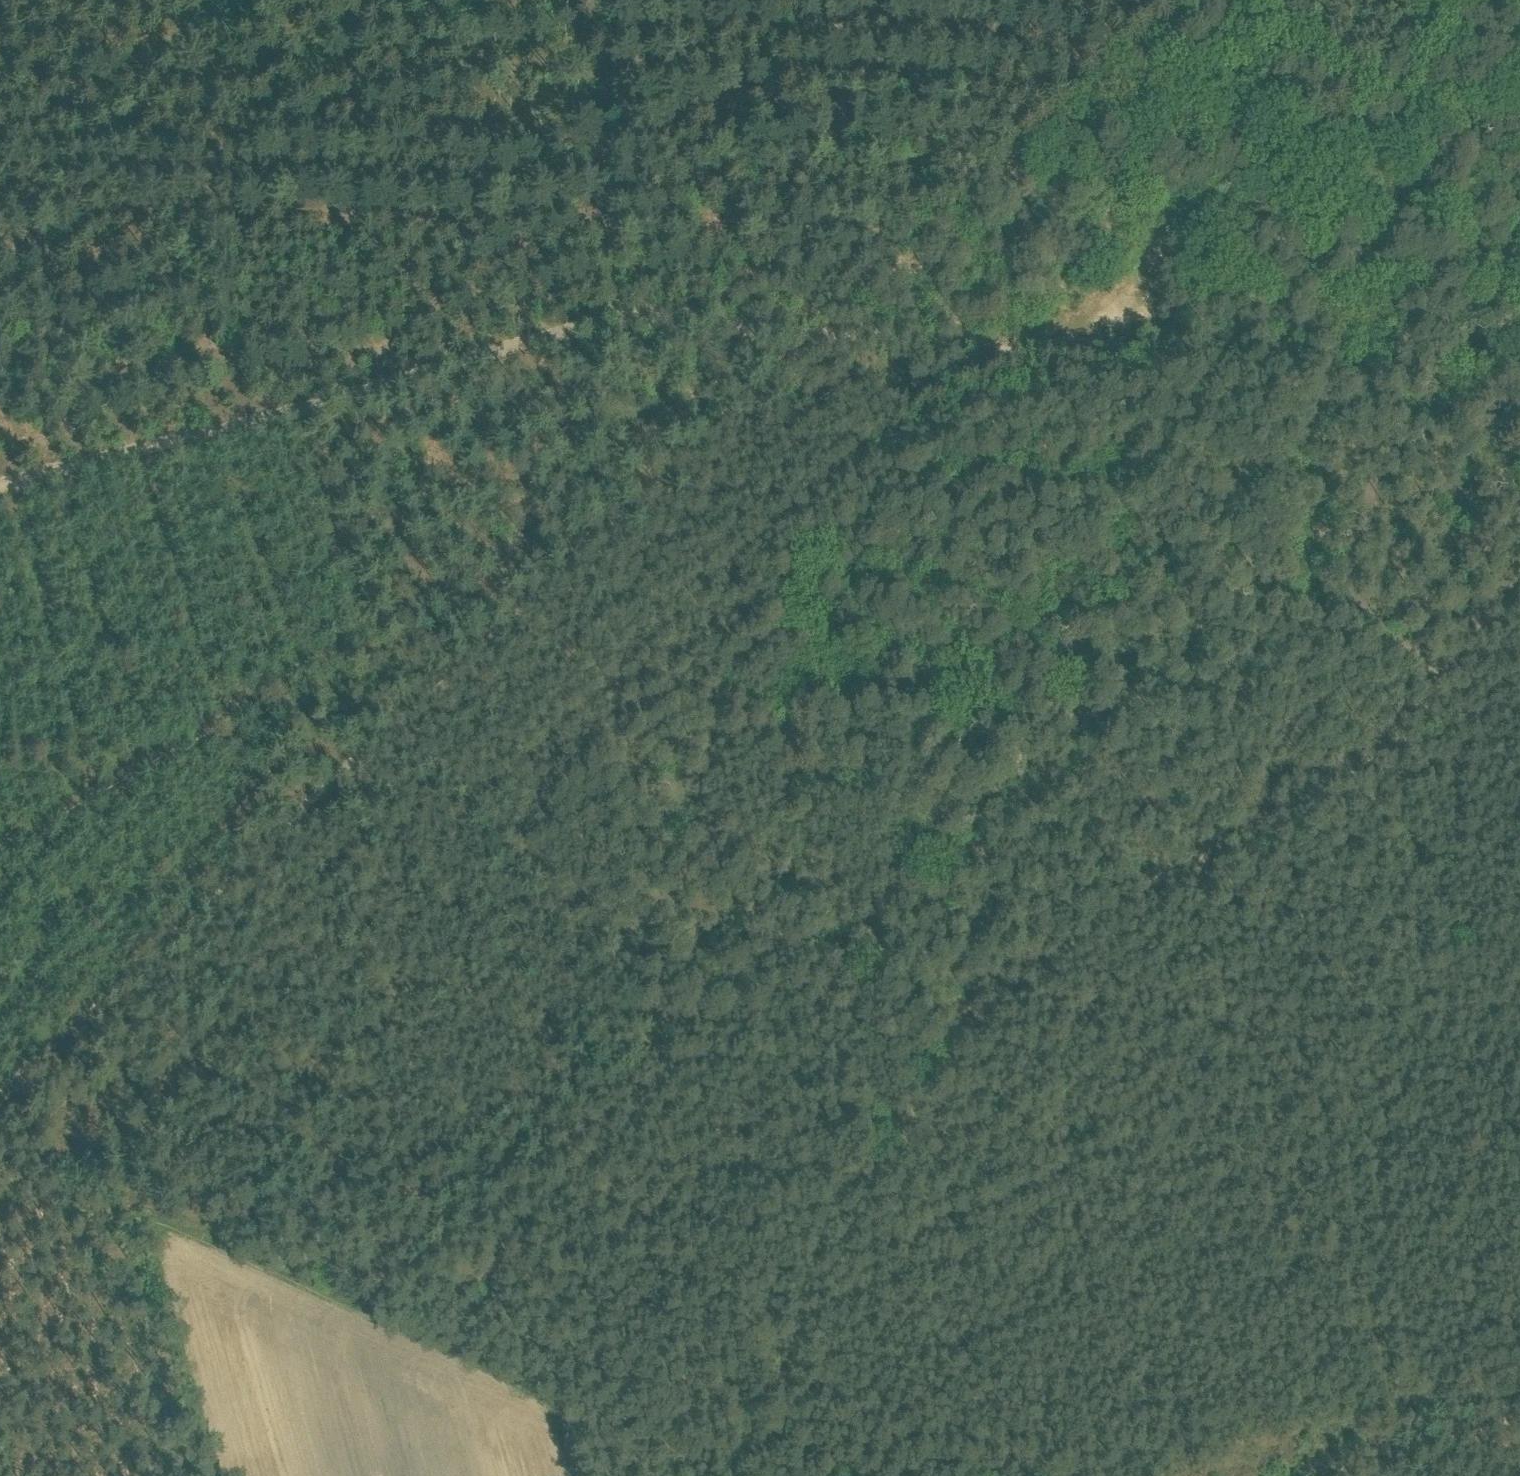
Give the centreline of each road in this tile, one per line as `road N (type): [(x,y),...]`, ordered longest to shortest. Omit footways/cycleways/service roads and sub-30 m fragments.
road 1 (track): [(0,488),(339,401),(545,334),(737,289),(938,292),(1024,282),(1180,297),(1233,293),(1266,304),(1326,382),(1369,494),(1393,603),(1439,625),(1519,596)]
road 2 (track): [(0,1088),(341,774),(771,290)]
road 3 (track): [(0,851),(381,625),(523,563)]

